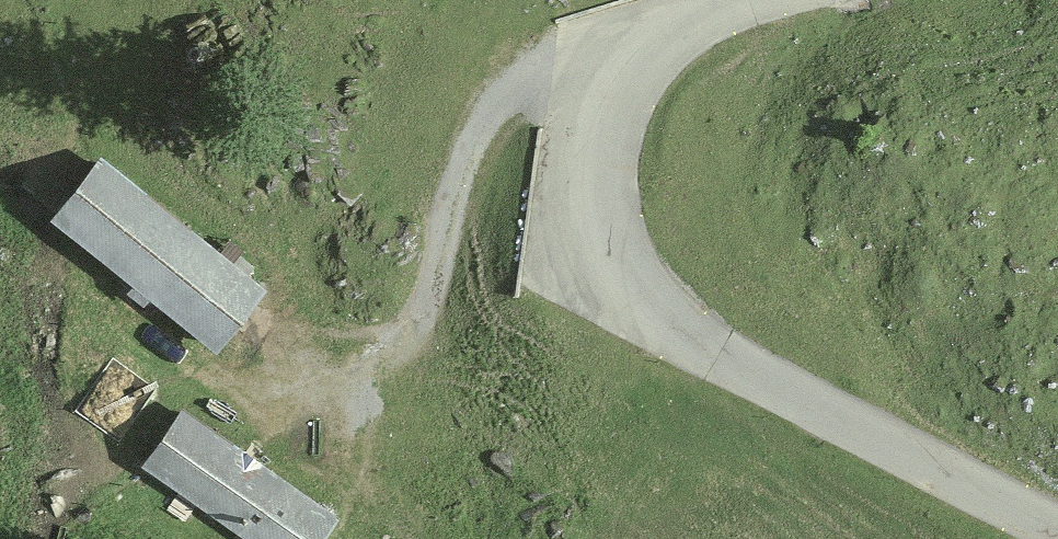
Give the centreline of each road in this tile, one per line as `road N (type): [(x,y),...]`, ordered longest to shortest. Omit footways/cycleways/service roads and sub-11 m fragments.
road 1 (track): [(622,83),(594,170),(598,223),(610,266),(642,306),(1057,526)]
road 2 (track): [(622,83),(588,73),(548,76),(492,110),(387,427)]
road 3 (track): [(406,370),(284,392),(218,381)]
road 4 (track): [(727,0),(683,22),(622,83)]

